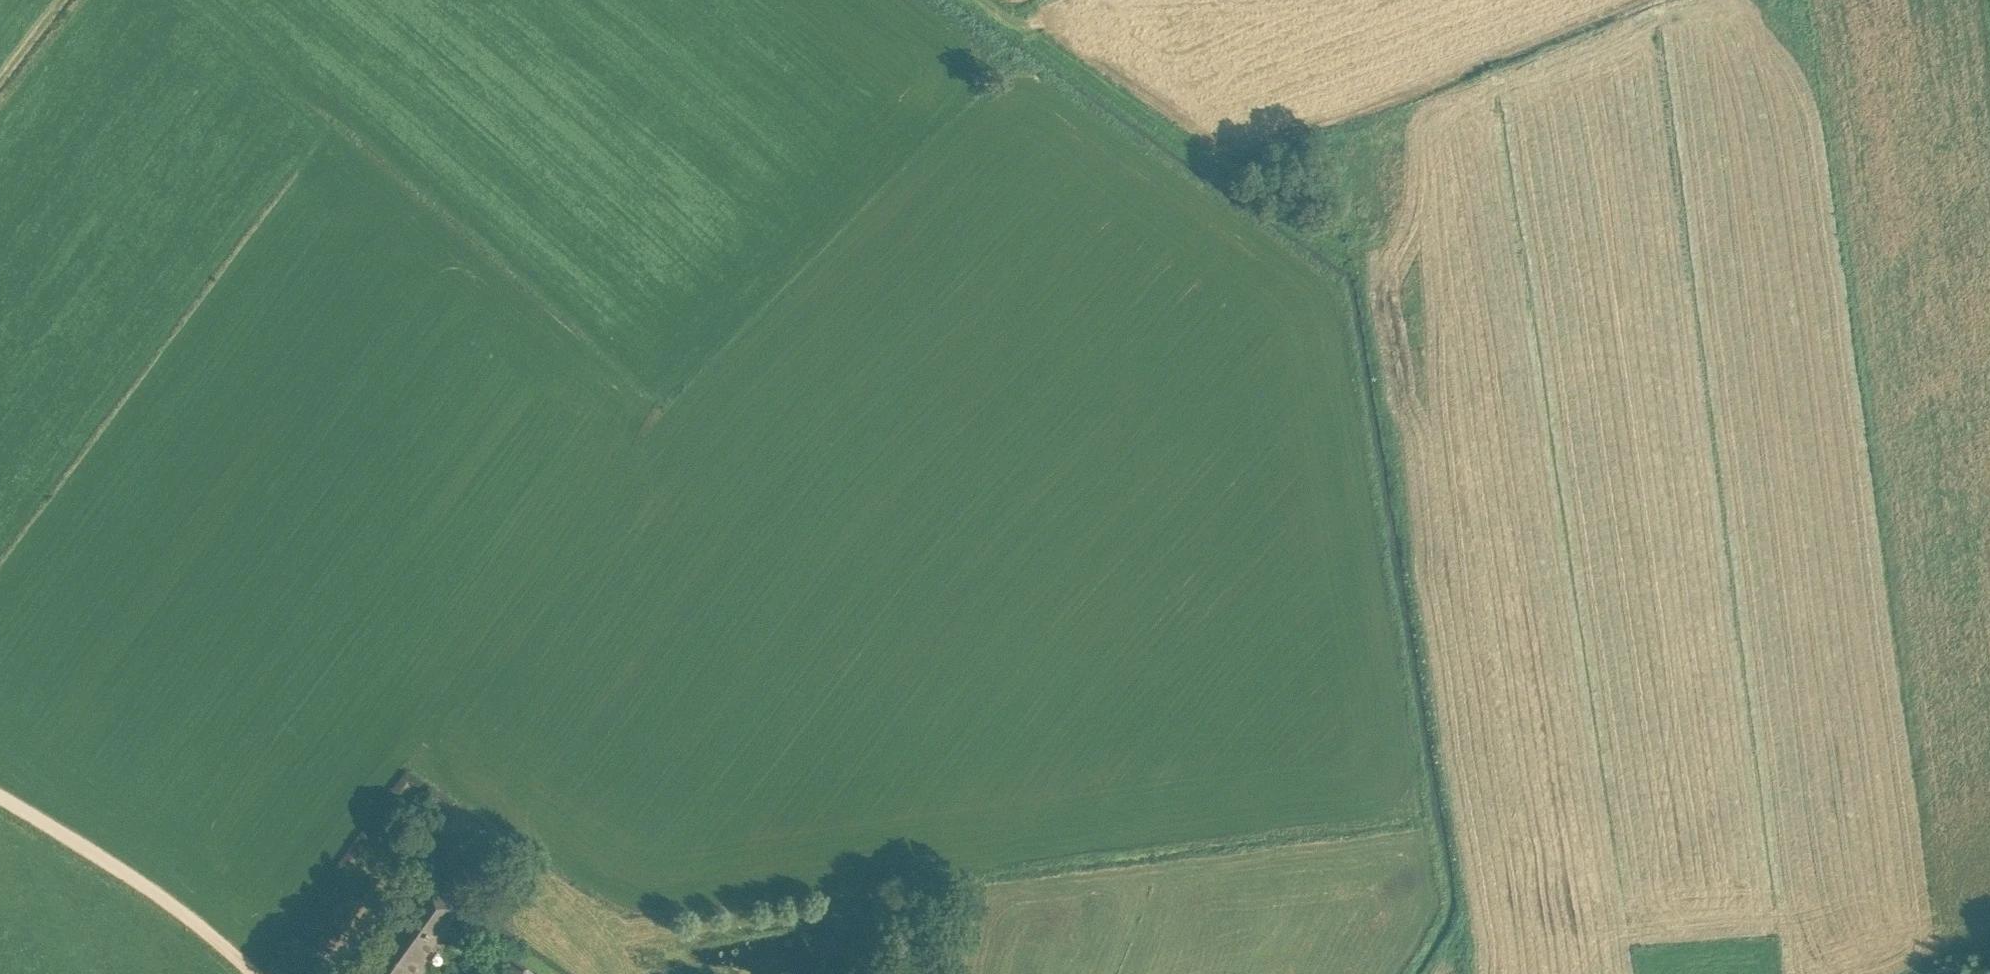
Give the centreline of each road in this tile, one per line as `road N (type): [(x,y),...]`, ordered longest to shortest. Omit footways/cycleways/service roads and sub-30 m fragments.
road 1 (track): [(981,0),(1349,254)]
road 2 (track): [(257,973),(0,791)]

